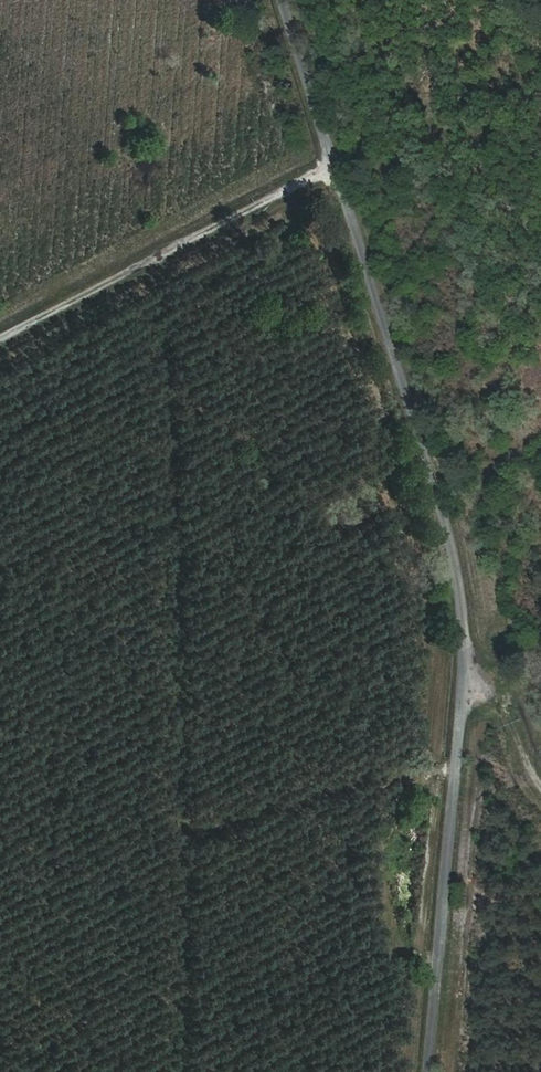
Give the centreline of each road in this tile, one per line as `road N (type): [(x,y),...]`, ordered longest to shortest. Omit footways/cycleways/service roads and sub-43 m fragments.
road 1 (residential): [(430,1071),(469,635),(455,547),(285,0)]
road 2 (track): [(334,156),(0,340)]
road 3 (track): [(469,635),(527,791),(540,803)]

